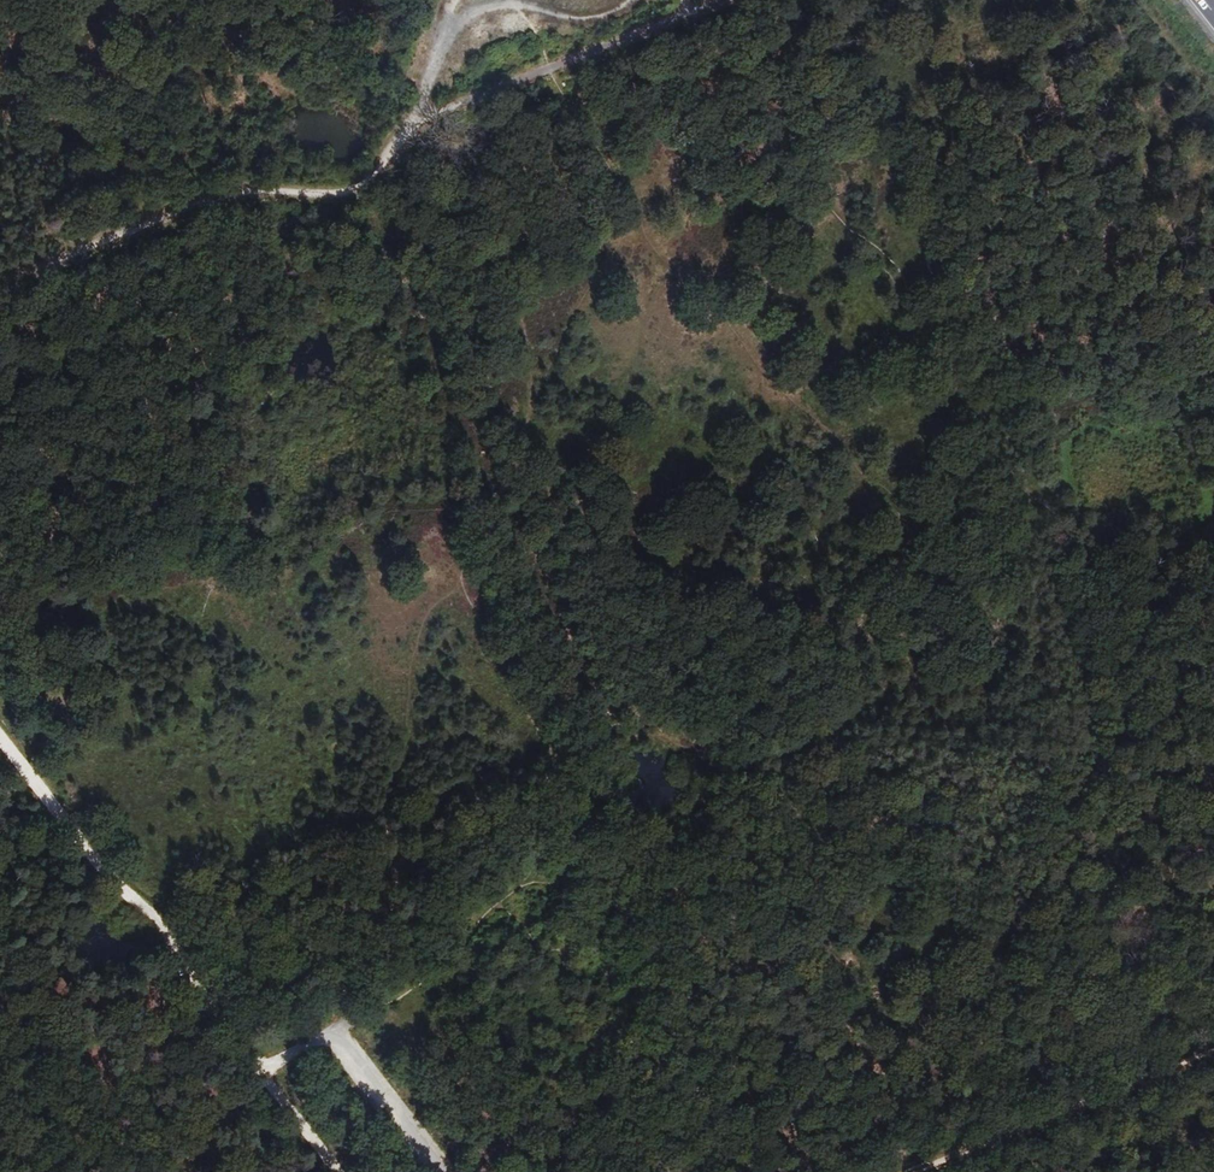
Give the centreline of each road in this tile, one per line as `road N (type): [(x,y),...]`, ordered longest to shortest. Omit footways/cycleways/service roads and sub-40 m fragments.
road 1 (track): [(0,290),(245,191),(338,199),(367,186),(407,127),(555,73)]
road 2 (unclassified): [(0,740),(98,866),(155,924),(252,1071),(331,1171)]
road 3 (track): [(1213,1050),(969,1149)]
road 4 (track): [(635,0),(601,20),(568,22),(523,4),(481,7),(446,26)]
road 5 (track): [(555,73),(736,0)]
road 6 (track): [(430,119),(429,85),(458,0)]

